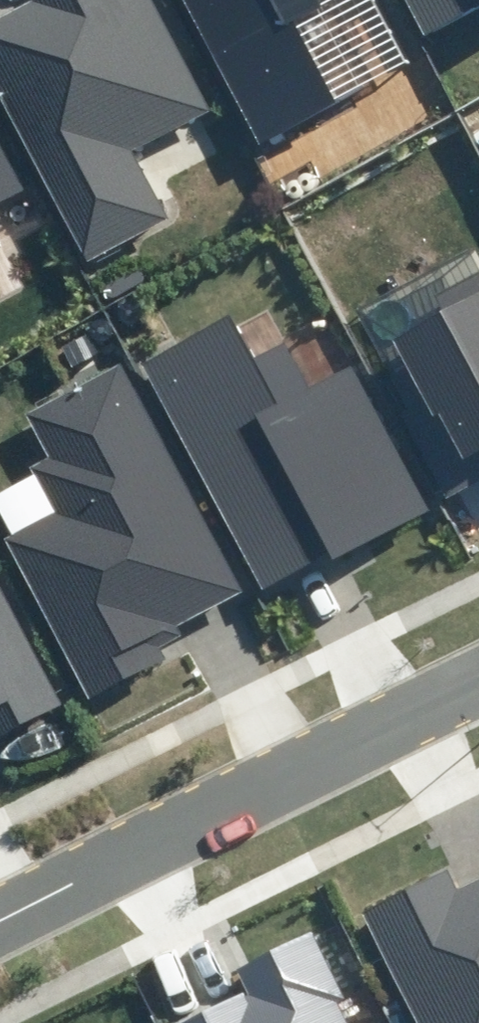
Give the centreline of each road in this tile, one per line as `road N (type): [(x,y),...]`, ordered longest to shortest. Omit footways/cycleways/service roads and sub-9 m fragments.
road 1 (residential): [(478,676),(0,919)]

